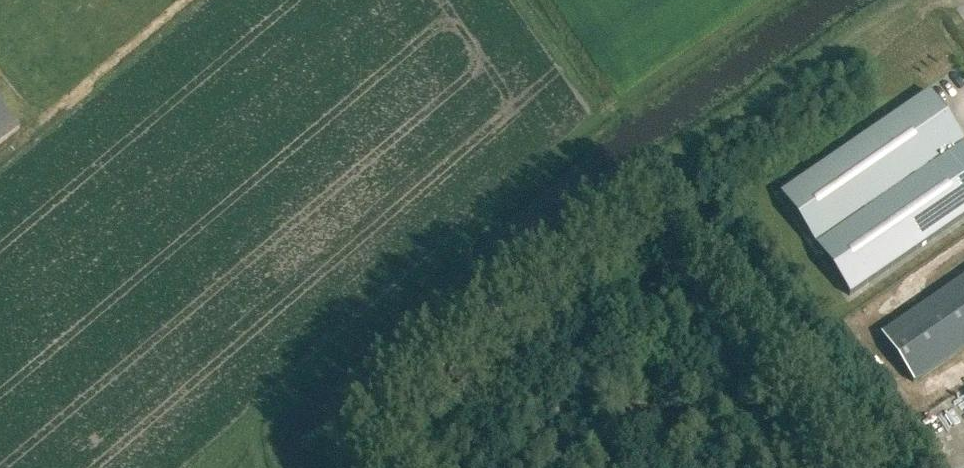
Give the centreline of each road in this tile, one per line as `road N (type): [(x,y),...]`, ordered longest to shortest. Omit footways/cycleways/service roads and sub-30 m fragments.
road 1 (track): [(255,452),(272,414),(605,127),(787,0)]
road 2 (track): [(875,467),(666,170),(924,0)]
road 3 (track): [(351,467),(345,438),(357,423),(666,170)]

